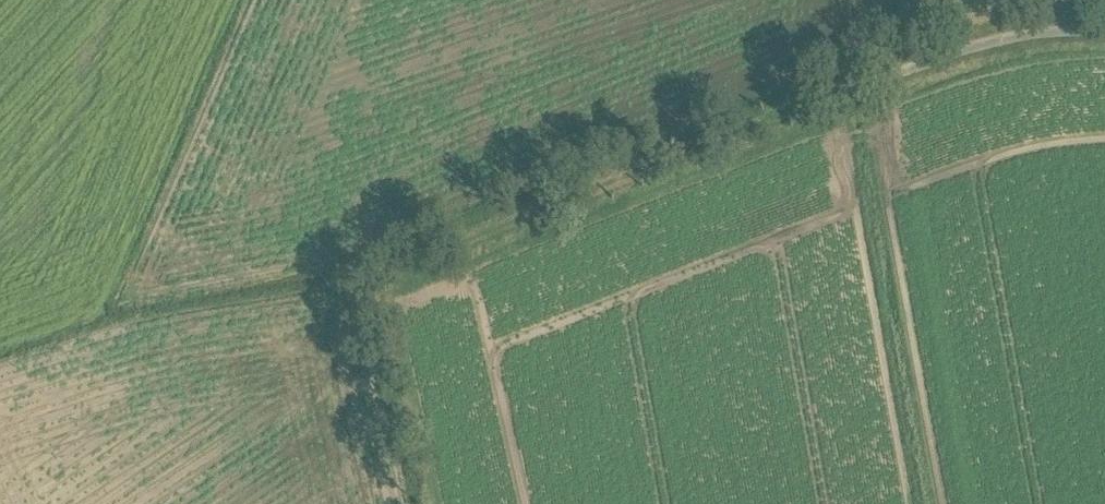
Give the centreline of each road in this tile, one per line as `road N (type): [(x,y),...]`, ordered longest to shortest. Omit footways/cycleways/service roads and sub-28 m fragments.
road 1 (unclassified): [(394,276),(939,56),(1059,31),(1104,31)]

